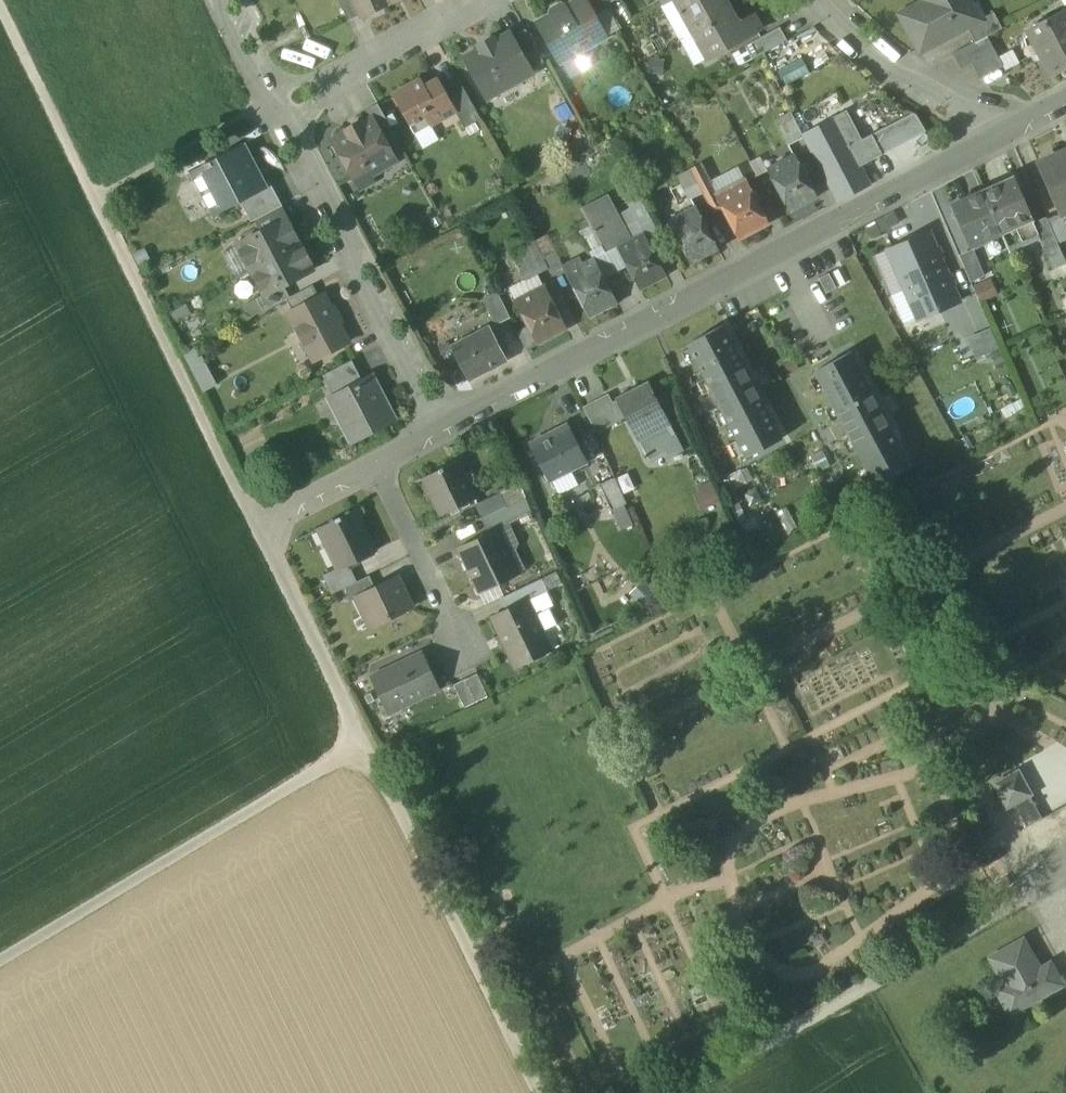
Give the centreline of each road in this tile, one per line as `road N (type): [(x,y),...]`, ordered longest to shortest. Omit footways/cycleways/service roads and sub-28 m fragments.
road 1 (track): [(0,3),(538,1092)]
road 2 (residential): [(986,138),(440,430)]
road 3 (residential): [(440,430),(223,0)]
road 4 (residential): [(1065,877),(679,1092)]
road 5 (unclassified): [(0,962),(367,742)]
road 6 (residential): [(377,464),(474,665)]
road 7 (residential): [(825,0),(986,138)]
road 8 (residential): [(487,0),(322,89)]
road 9 (residential): [(377,464),(258,528)]

